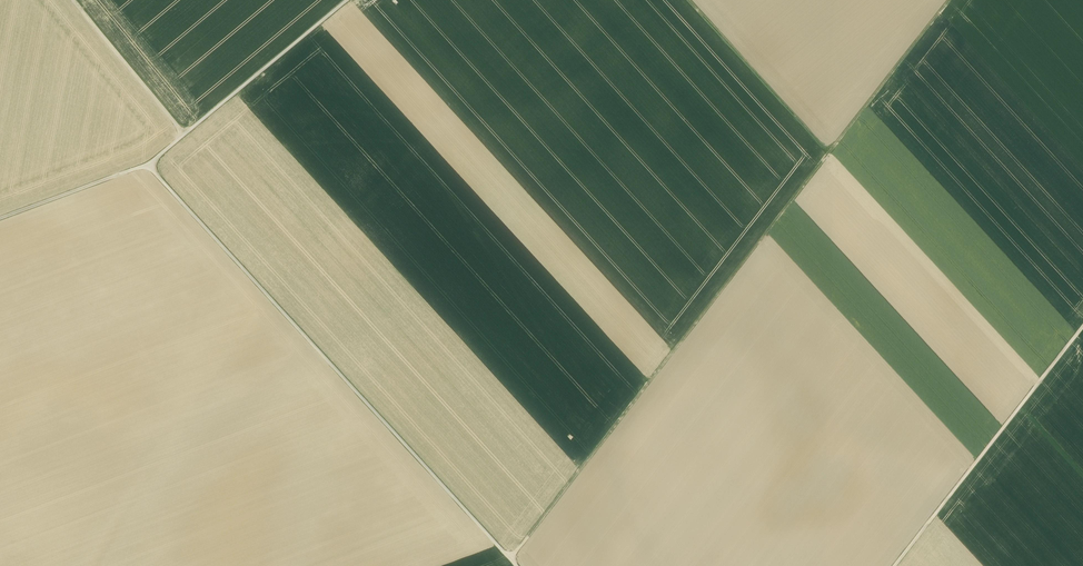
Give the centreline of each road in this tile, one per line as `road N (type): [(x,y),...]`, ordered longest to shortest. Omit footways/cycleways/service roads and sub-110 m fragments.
road 1 (track): [(948,0),(515,563)]
road 2 (track): [(149,165),(518,565)]
road 3 (track): [(903,565),(1082,334)]
road 4 (track): [(347,0),(149,165)]
road 5 (track): [(834,157),(690,0)]
road 6 (track): [(184,135),(78,0)]
road 7 (track): [(149,165),(0,220)]

